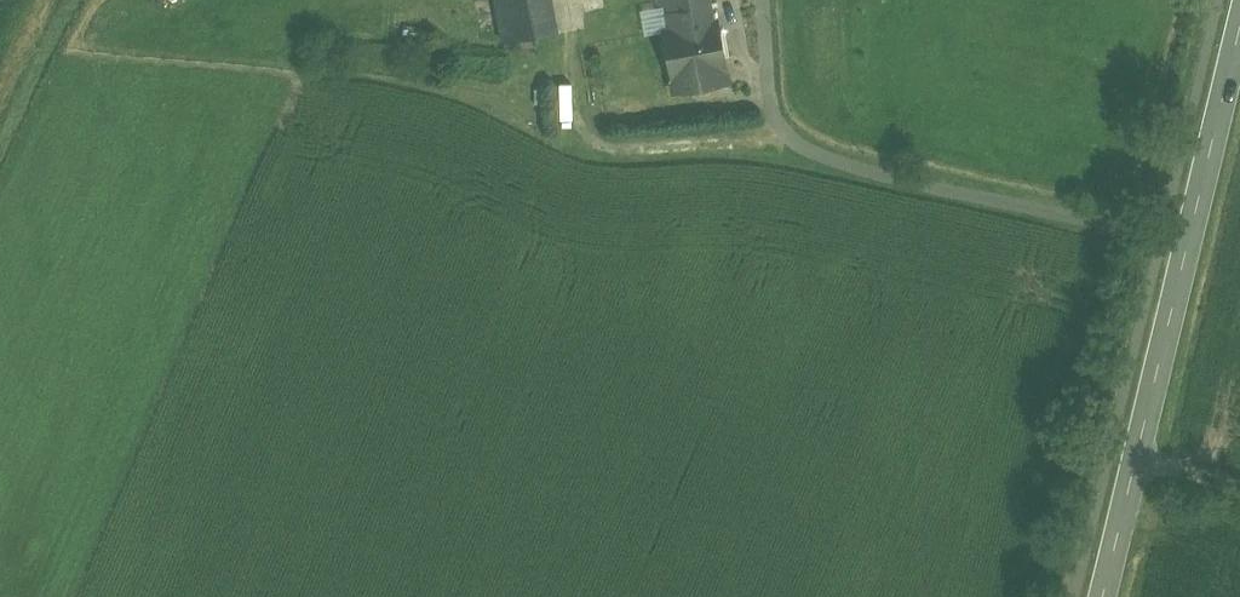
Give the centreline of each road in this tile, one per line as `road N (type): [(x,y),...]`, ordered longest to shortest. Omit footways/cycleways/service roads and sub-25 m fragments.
road 1 (tertiary): [(1239,33),(1104,596)]
road 2 (track): [(782,127),(653,135),(631,112),(623,21)]

